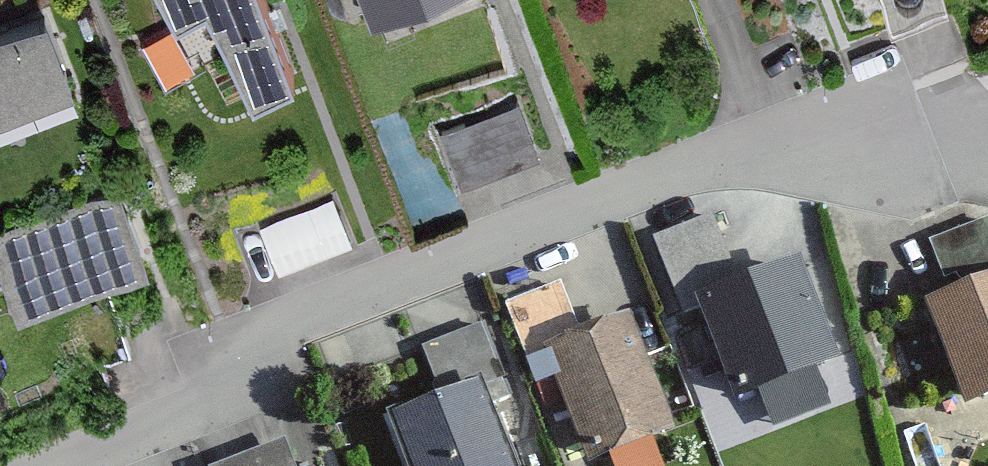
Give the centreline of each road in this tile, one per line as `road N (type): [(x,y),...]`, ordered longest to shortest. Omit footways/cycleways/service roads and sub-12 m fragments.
road 1 (residential): [(52,465),(229,400),(277,327),(883,105),(972,65)]

